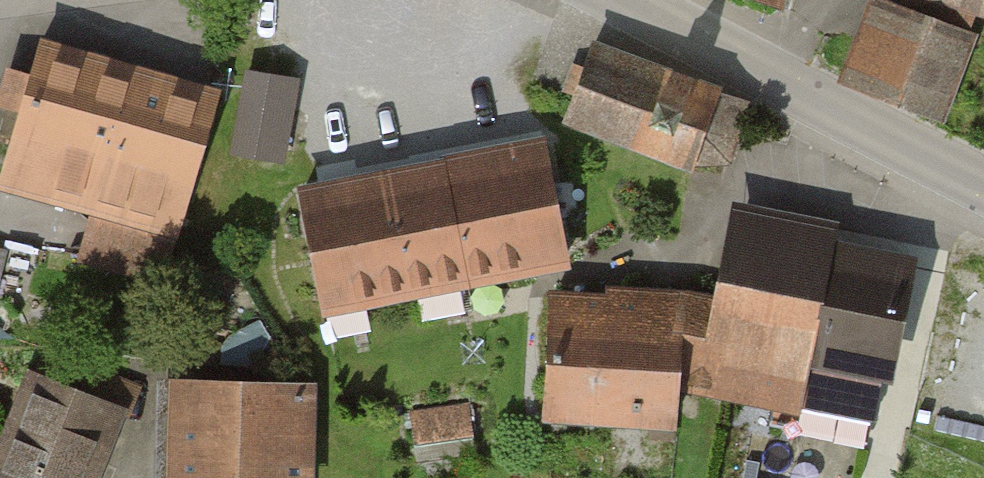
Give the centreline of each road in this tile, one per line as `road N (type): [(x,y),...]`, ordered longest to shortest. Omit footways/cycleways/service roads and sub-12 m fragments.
road 1 (tertiary): [(983,184),(624,0)]

